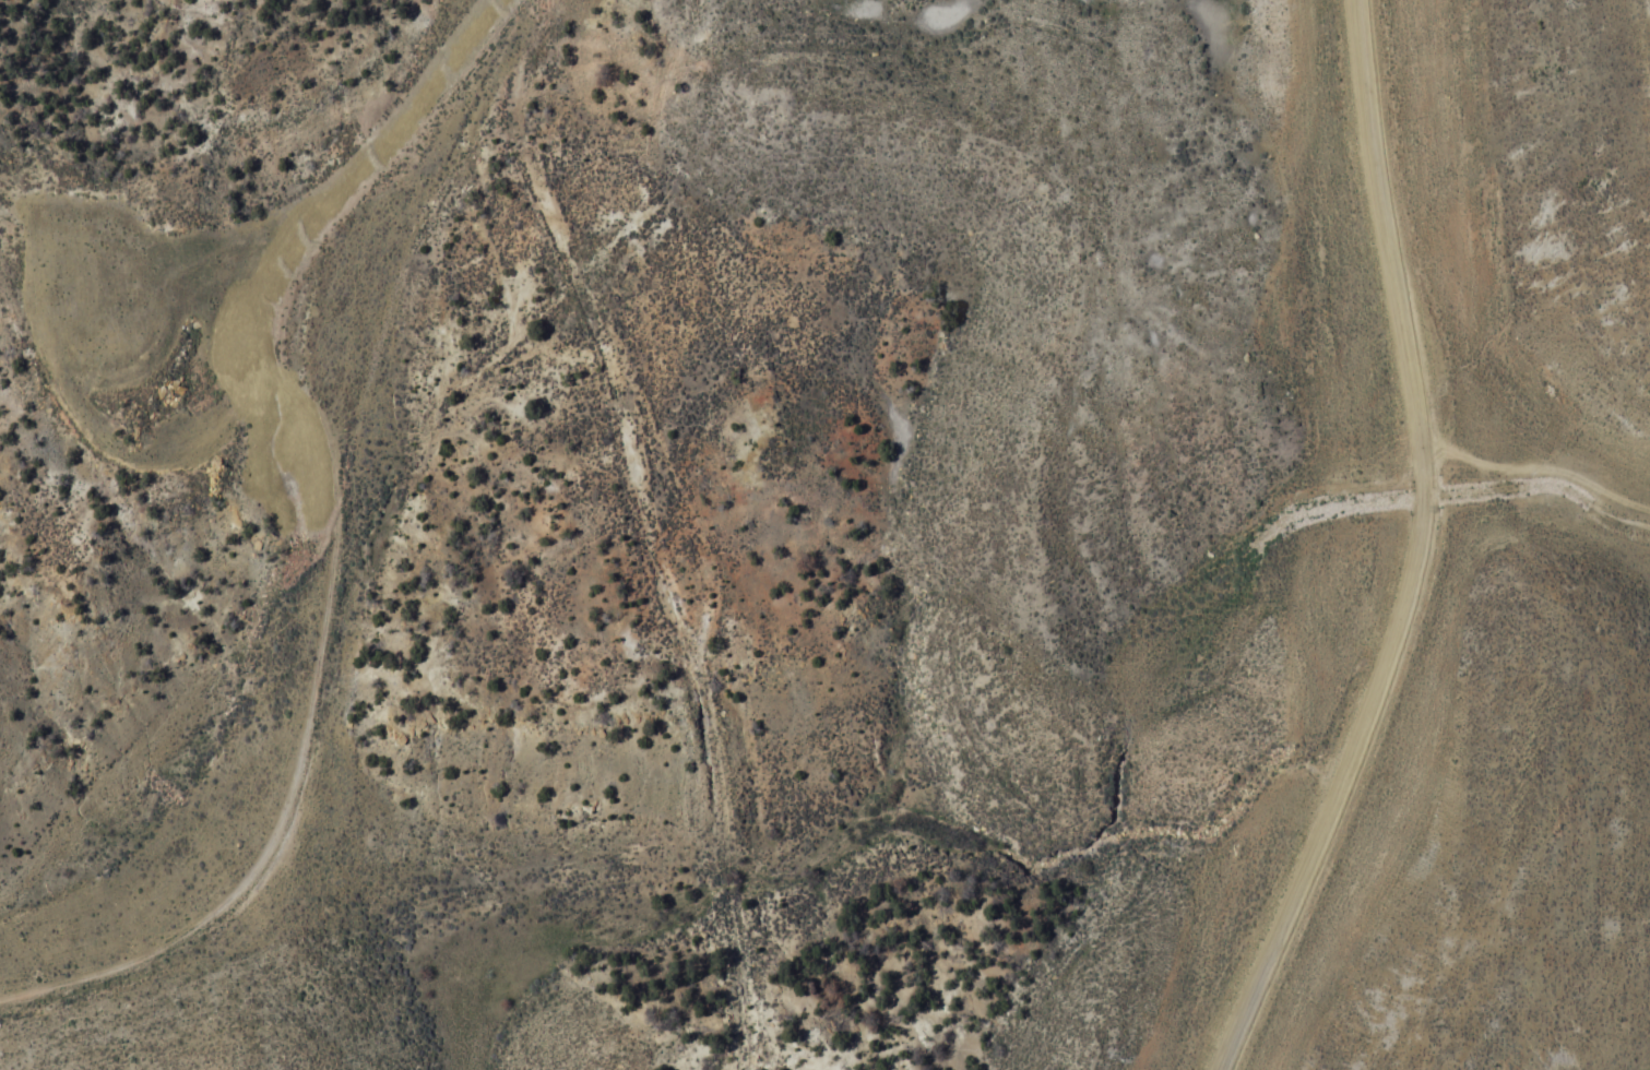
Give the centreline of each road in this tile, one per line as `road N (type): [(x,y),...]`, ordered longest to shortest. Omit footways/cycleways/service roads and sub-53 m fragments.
road 1 (track): [(0,1001),(119,974),(211,927),(269,864),(333,615),(334,442),(263,353)]

